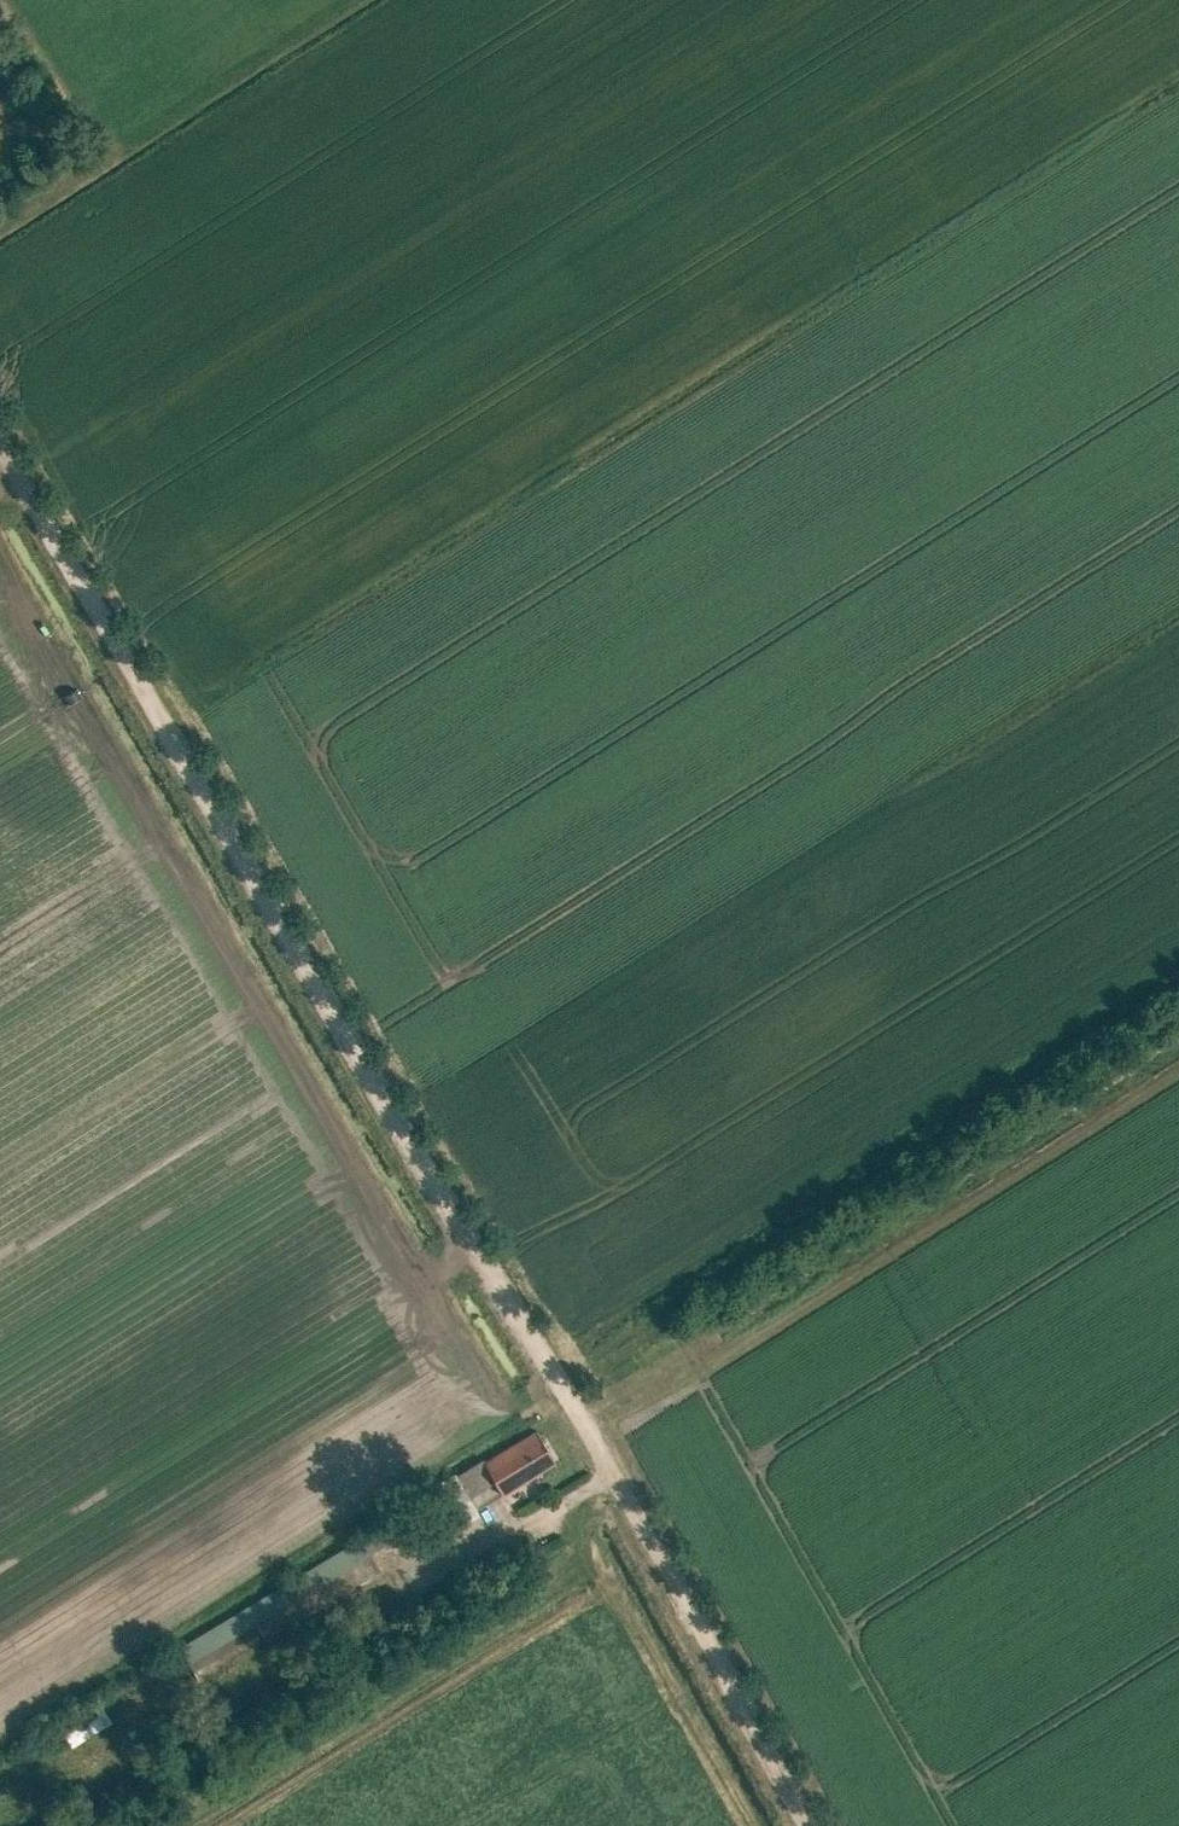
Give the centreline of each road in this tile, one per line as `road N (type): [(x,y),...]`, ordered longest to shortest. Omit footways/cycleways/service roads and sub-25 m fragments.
road 1 (track): [(621,1497),(0,450)]
road 2 (track): [(806,1825),(621,1497)]

